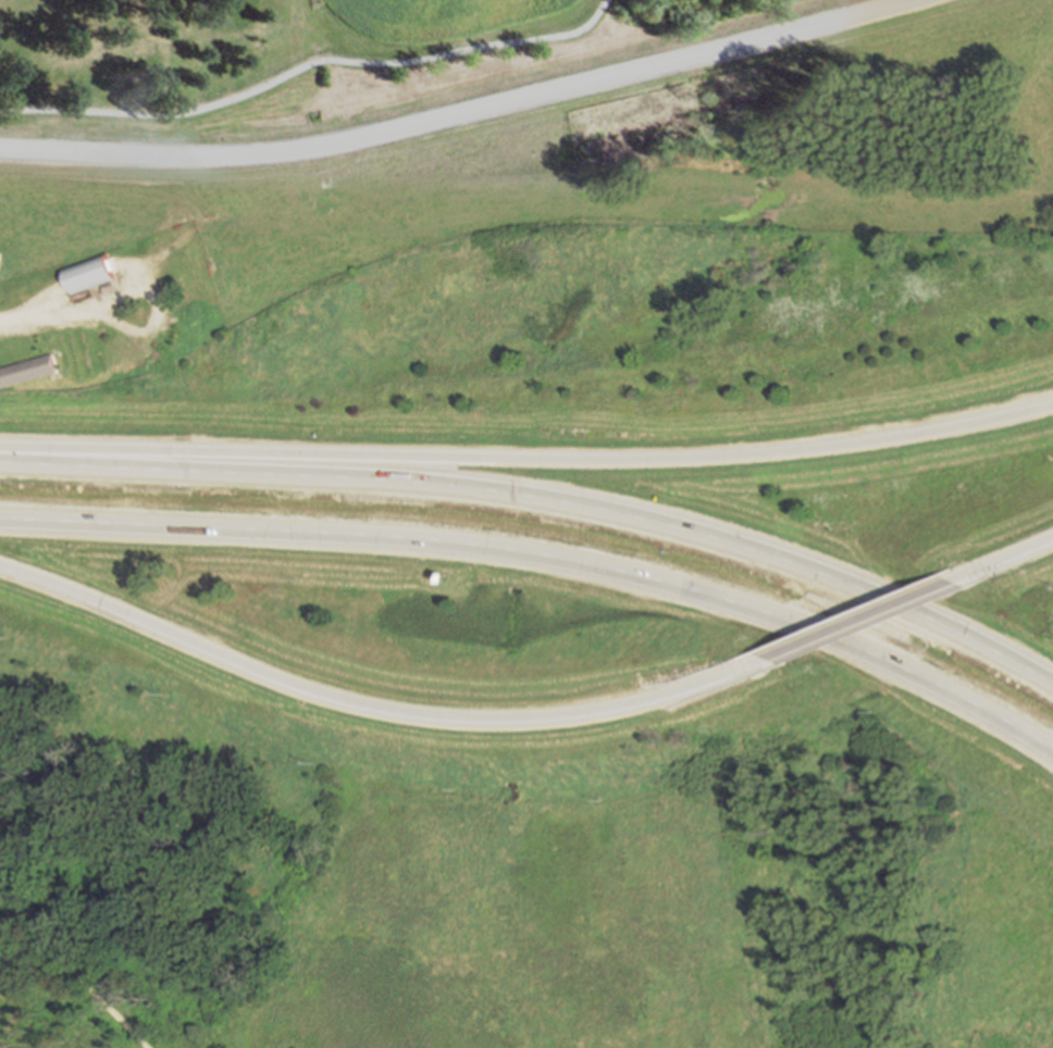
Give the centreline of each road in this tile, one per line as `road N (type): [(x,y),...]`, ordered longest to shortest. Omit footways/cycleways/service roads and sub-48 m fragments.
road 1 (motorway): [(0,518),(399,537),(586,563),(766,612),(847,644),(1052,752)]
road 2 (motorway): [(1052,686),(821,573),(606,510),(383,479),(0,463)]
road 3 (motorway): [(1052,402),(840,442),(653,458),(0,443)]
road 4 (residential): [(0,150),(207,158),(319,147),(917,0)]
road 5 (motorway): [(0,567),(268,673),(434,713),(504,718),(622,707),(768,659)]
road 6 (motorway): [(768,659),(950,581)]

